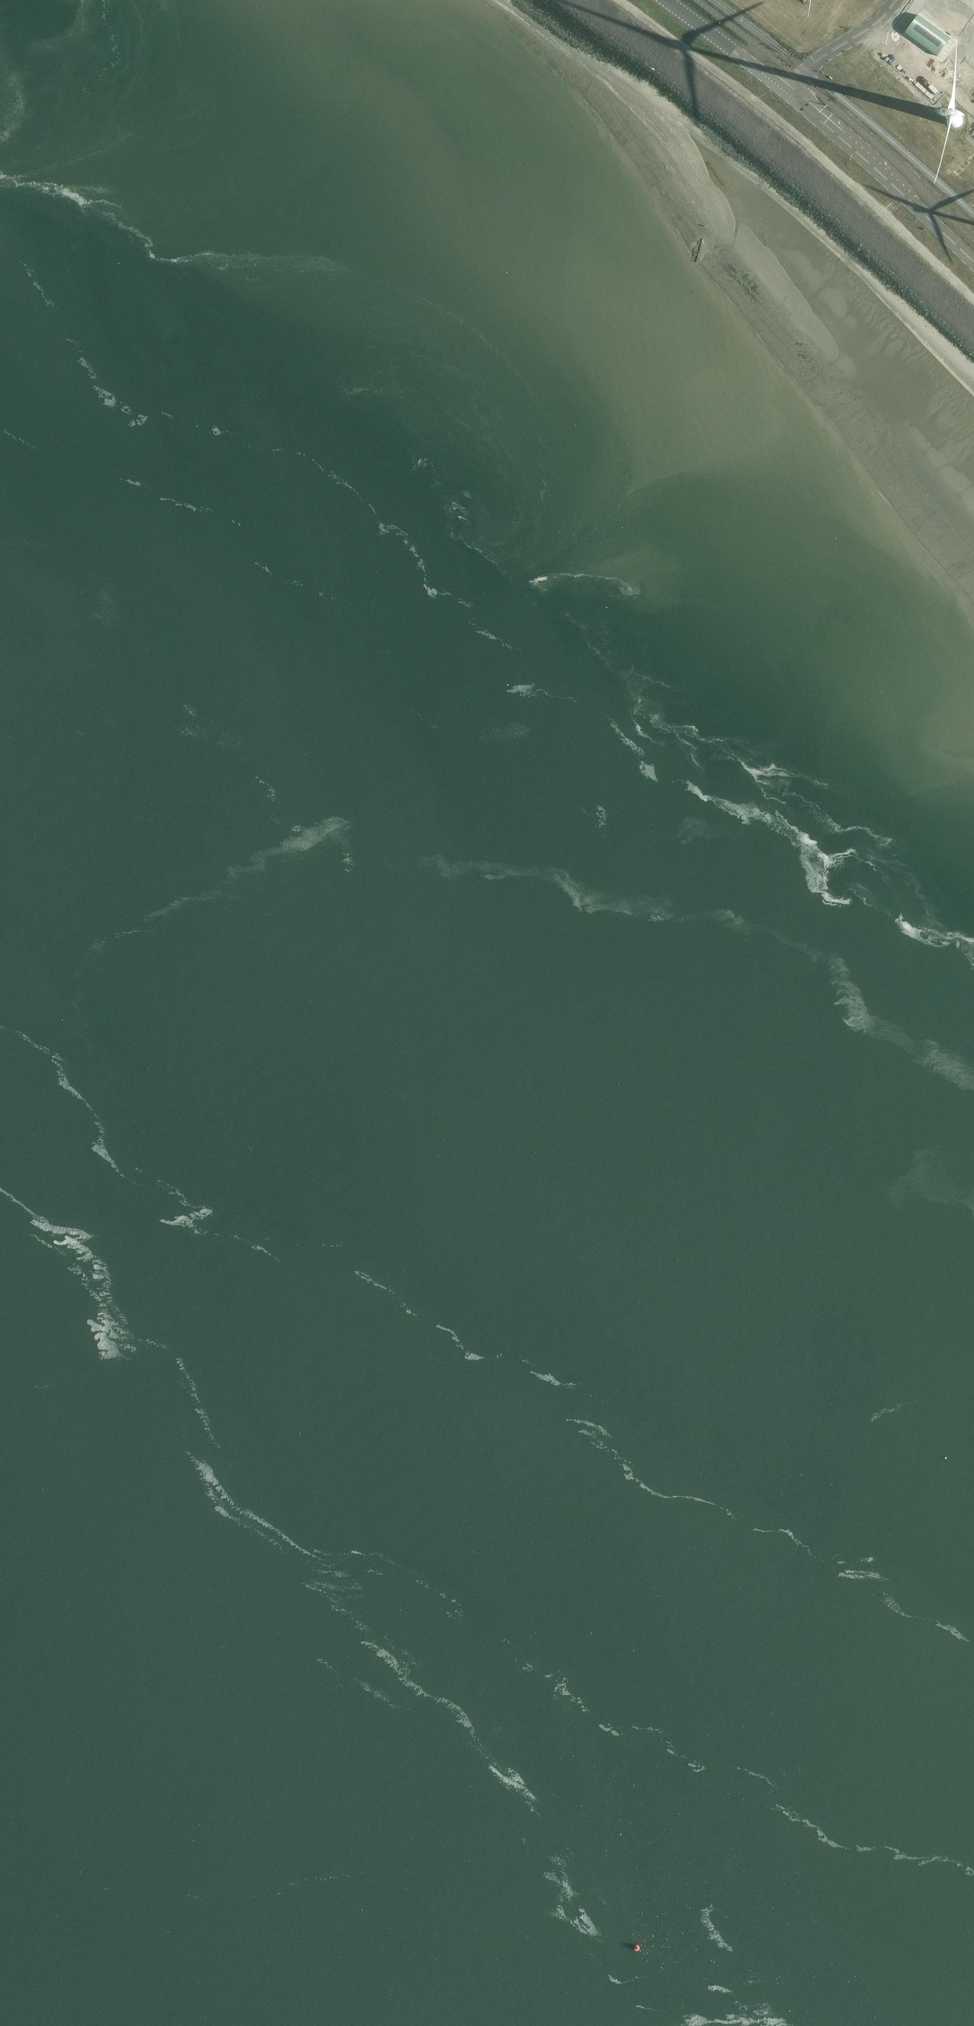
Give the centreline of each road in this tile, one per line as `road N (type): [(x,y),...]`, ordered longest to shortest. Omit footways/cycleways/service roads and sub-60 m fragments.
road 1 (unclassified): [(973,261),(790,95)]
road 2 (unclassified): [(790,95),(666,0)]
road 3 (unclassified): [(790,95),(817,60),(876,24),(897,0)]

